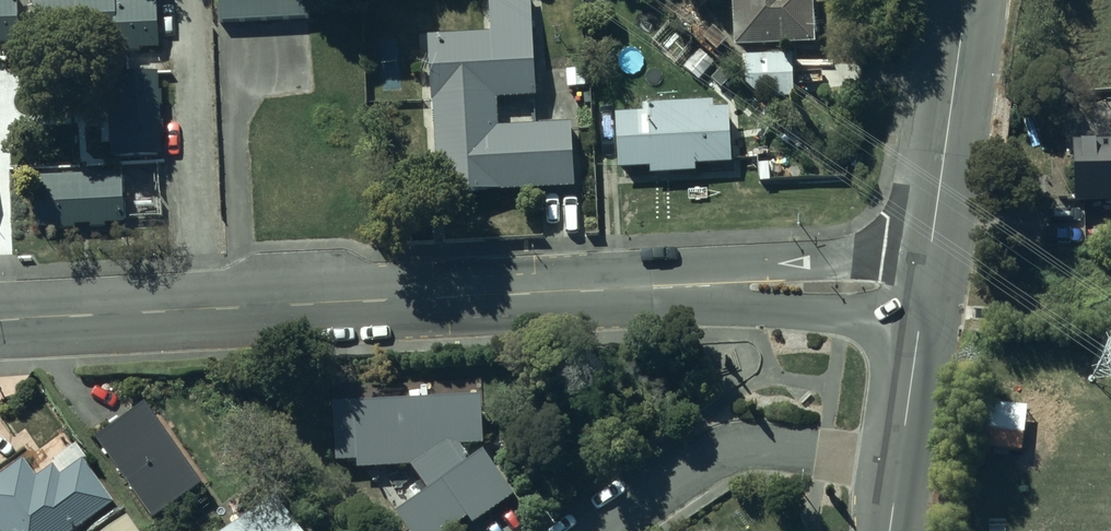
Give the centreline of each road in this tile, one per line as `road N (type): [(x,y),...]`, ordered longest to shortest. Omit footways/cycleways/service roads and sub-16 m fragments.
road 1 (tertiary): [(925,288),(651,288),(0,321)]
road 2 (residential): [(613,530),(733,449),(773,447),(900,464)]
road 3 (tertiary): [(965,0),(925,288)]
road 4 (tertiary): [(925,288),(900,464)]

